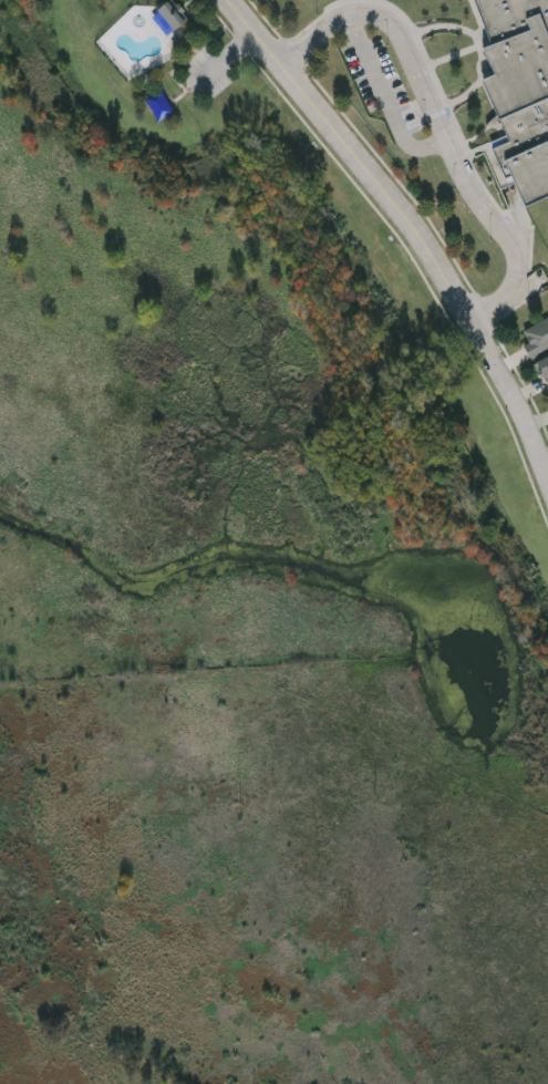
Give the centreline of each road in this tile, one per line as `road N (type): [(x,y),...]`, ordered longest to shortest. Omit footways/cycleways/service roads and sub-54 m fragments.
road 1 (residential): [(232,0),(422,235),(494,358),(547,478)]

